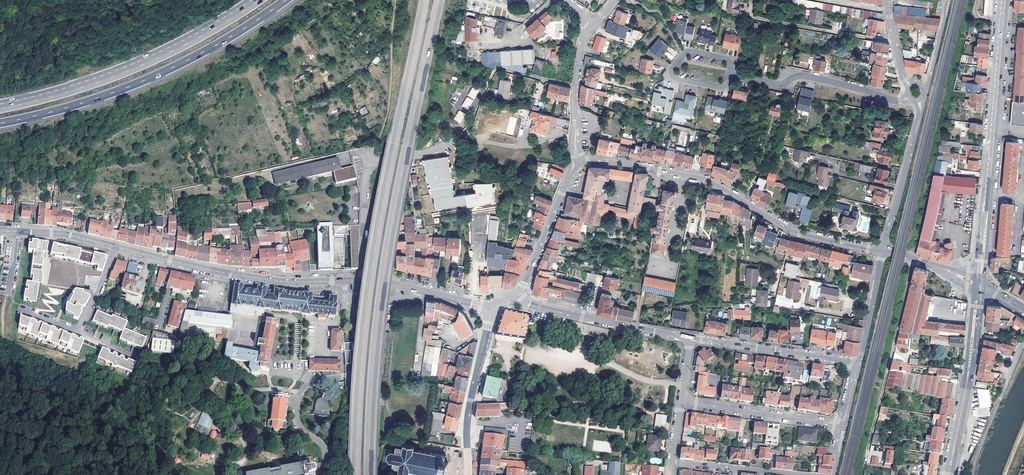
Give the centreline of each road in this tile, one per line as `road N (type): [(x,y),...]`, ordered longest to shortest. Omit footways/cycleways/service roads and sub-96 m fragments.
road 1 (motorway): [(368,474),(385,269),(439,0)]
road 2 (motorway): [(425,0),(378,233),(355,474)]
road 3 (tertiary): [(116,247),(242,276),(378,280),(492,306)]
road 4 (tertiary): [(575,162),(700,178),(786,228),(882,252)]
road 5 (motorway): [(0,124),(130,88),(287,0)]
road 6 (secondary): [(1003,0),(979,285)]
road 7 (motorway): [(260,0),(129,70),(0,108)]
road 8 (secondary): [(949,474),(979,285)]
road 9 (residential): [(729,75),(777,85),(806,76),(893,101),(910,96)]
road 10 (tertiary): [(692,338),(534,306),(516,293)]
road 11 (tertiary): [(468,474),(470,404),(492,306)]
road 12 (tertiary): [(856,363),(692,338)]
road 13 (residential): [(681,402),(842,426)]
road 14 (residential): [(882,252),(918,98)]
road 15 (tertiary): [(516,293),(575,162)]
road 16 (residential): [(729,75),(726,59),(691,53),(672,71),(719,87),(728,80)]
road 17 (track): [(413,157),(450,143),(494,70)]

